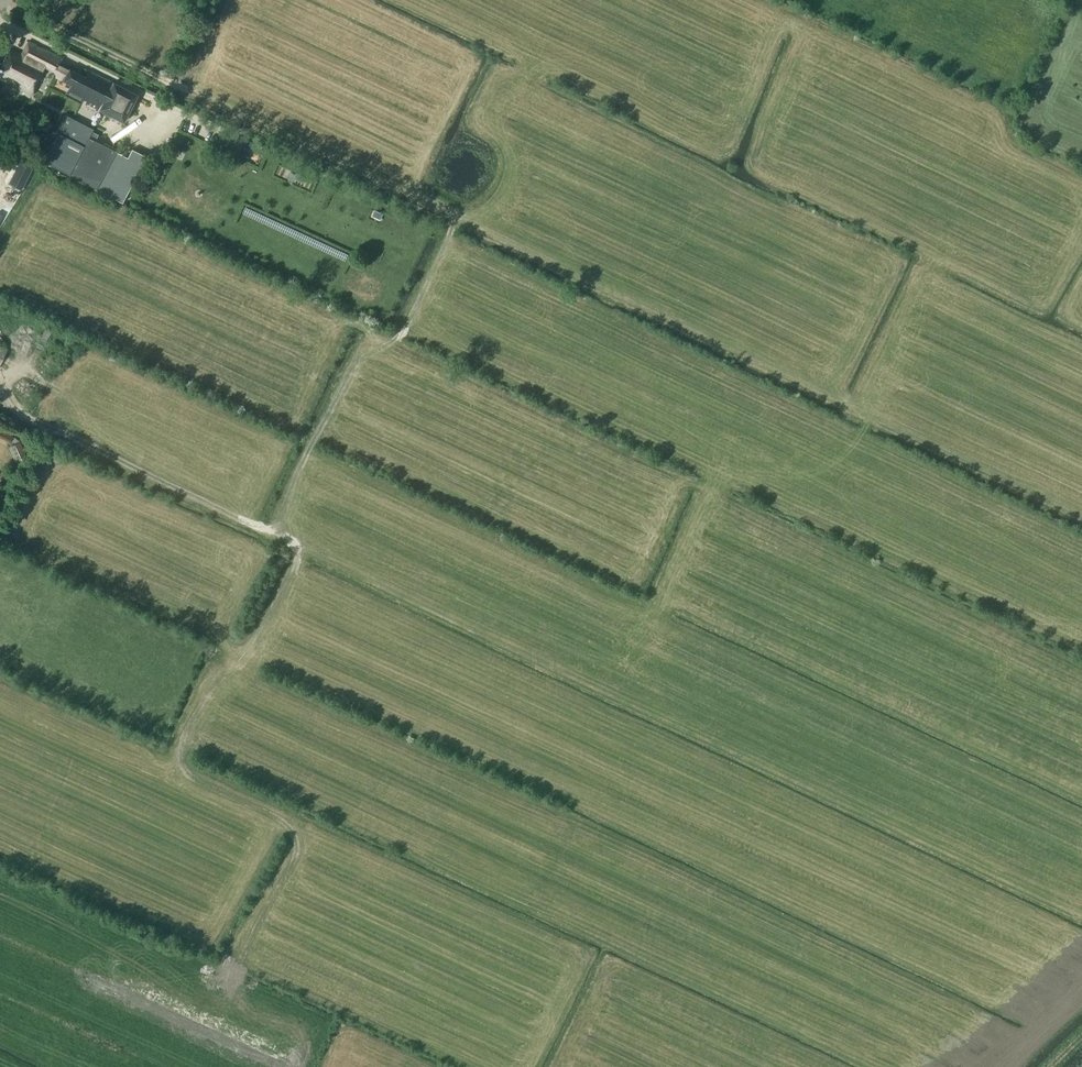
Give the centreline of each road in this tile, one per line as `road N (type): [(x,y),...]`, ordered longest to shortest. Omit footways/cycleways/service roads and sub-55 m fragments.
road 1 (track): [(10,0),(169,82)]

